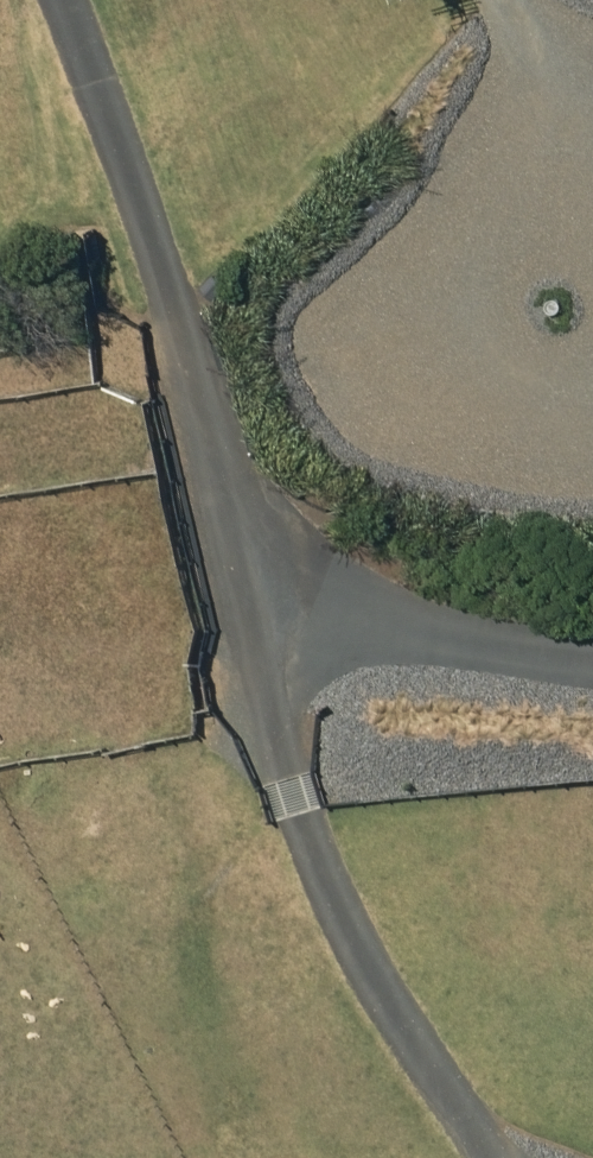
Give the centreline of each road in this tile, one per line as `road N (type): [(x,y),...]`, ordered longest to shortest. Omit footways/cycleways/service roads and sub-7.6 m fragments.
road 1 (track): [(173,316),(256,600),(306,955),(470,1157)]
road 2 (track): [(256,600),(460,647),(592,662)]
road 3 (residential): [(61,0),(173,316)]

